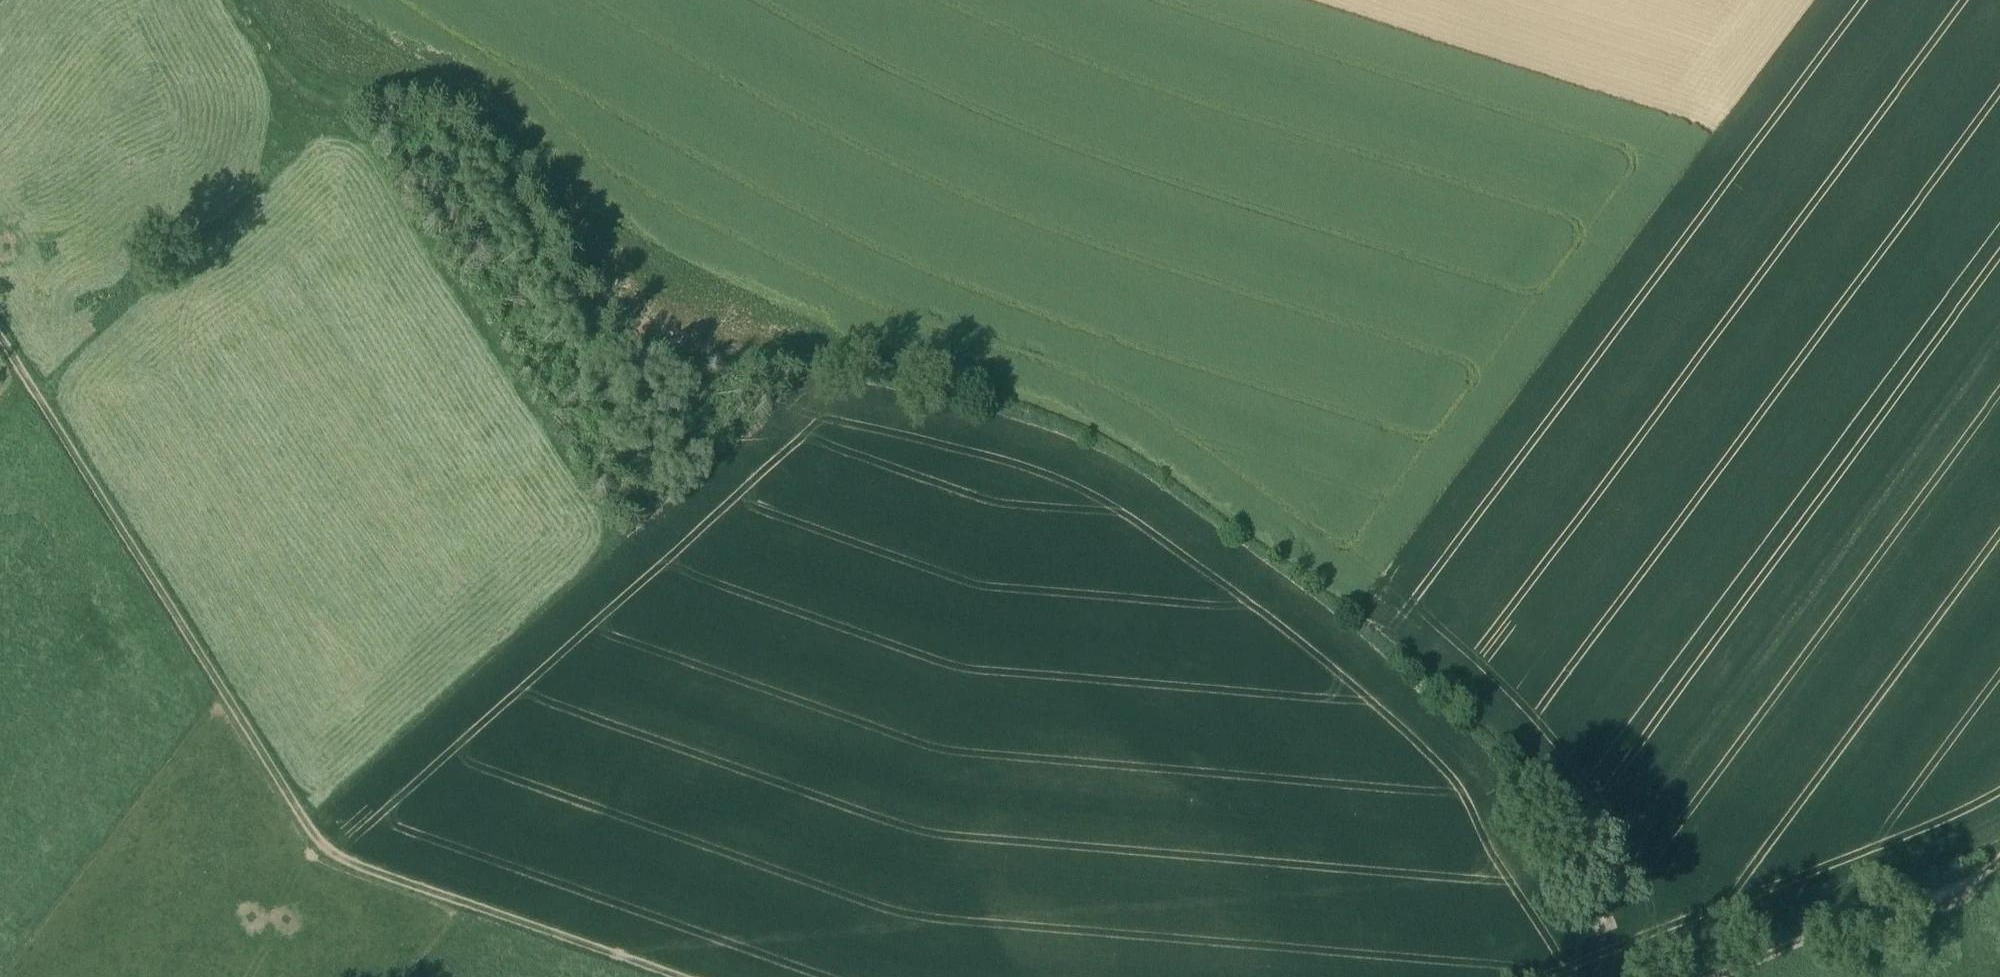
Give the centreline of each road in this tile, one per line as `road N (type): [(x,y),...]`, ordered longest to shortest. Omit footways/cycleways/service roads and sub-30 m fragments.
road 1 (track): [(838,378),(893,383),(975,407),(1086,446),(1169,489),(1371,641),(1556,810),(1608,888),(1642,976)]
road 2 (track): [(0,329),(333,852),(387,884),(662,976)]
road 3 (track): [(1769,976),(1999,880)]

